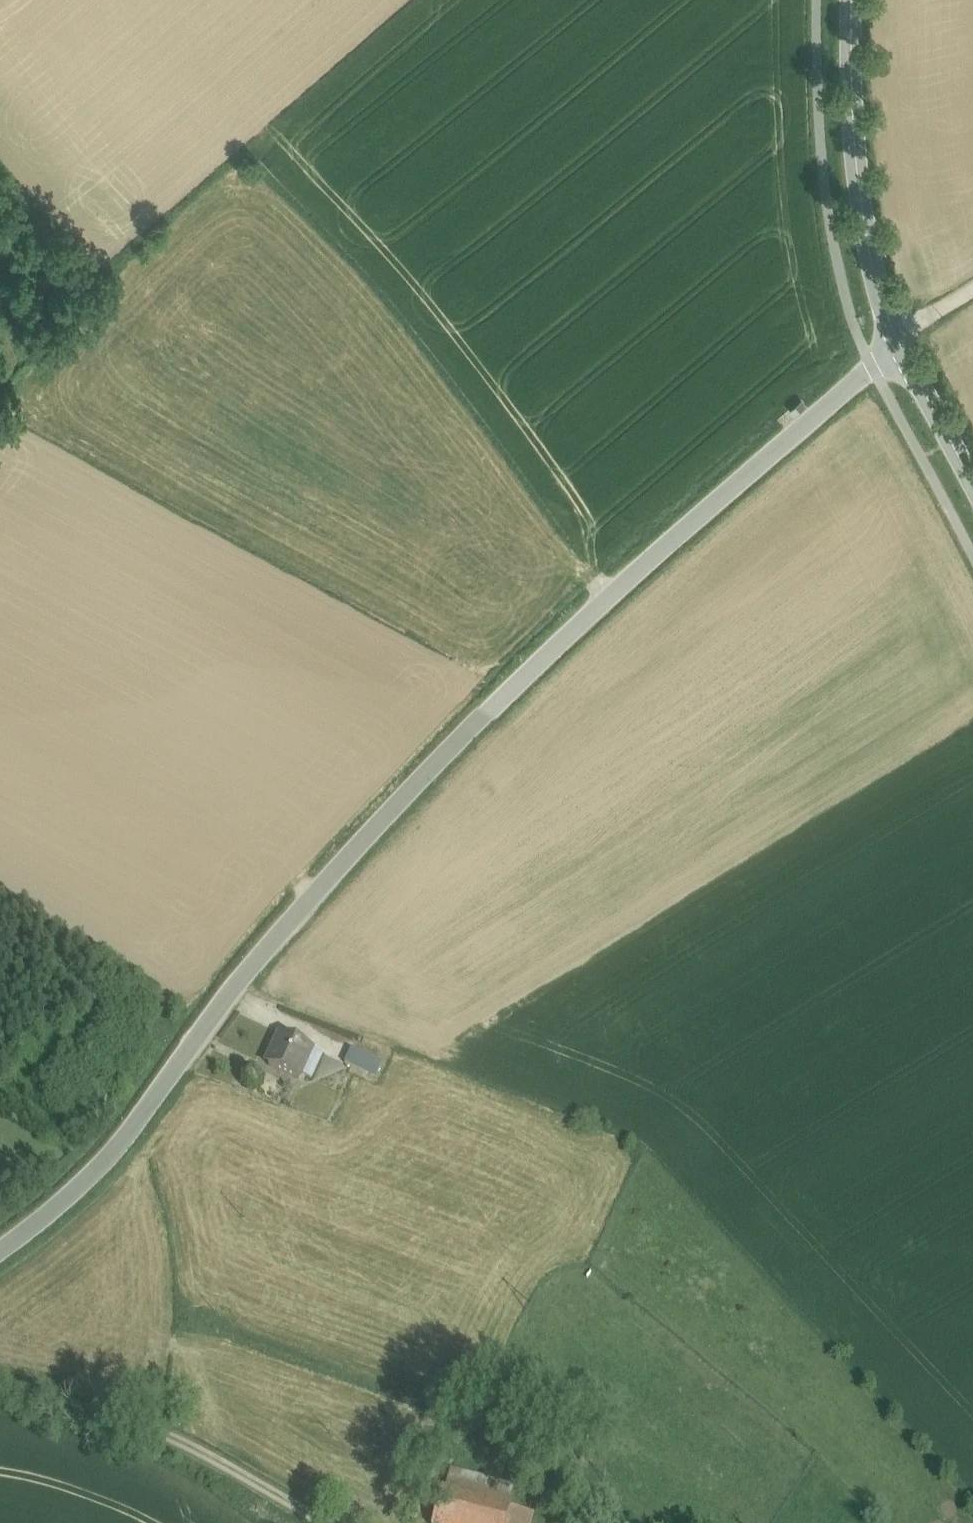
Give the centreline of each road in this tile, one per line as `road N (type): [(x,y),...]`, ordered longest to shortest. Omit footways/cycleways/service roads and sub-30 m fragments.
road 1 (tertiary): [(0,1243),(110,1149),(263,943),(441,747),(652,541),(898,340)]
road 2 (tertiary): [(898,340),(858,156),(854,0)]
road 3 (tertiary): [(972,496),(898,340)]

